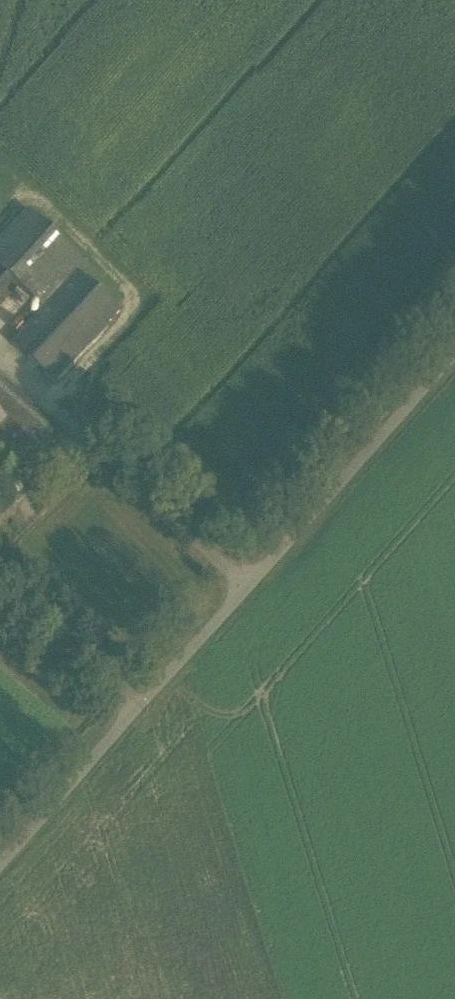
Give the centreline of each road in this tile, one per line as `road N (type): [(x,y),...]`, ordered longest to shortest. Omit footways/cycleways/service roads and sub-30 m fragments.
road 1 (unclassified): [(0,866),(454,358)]

